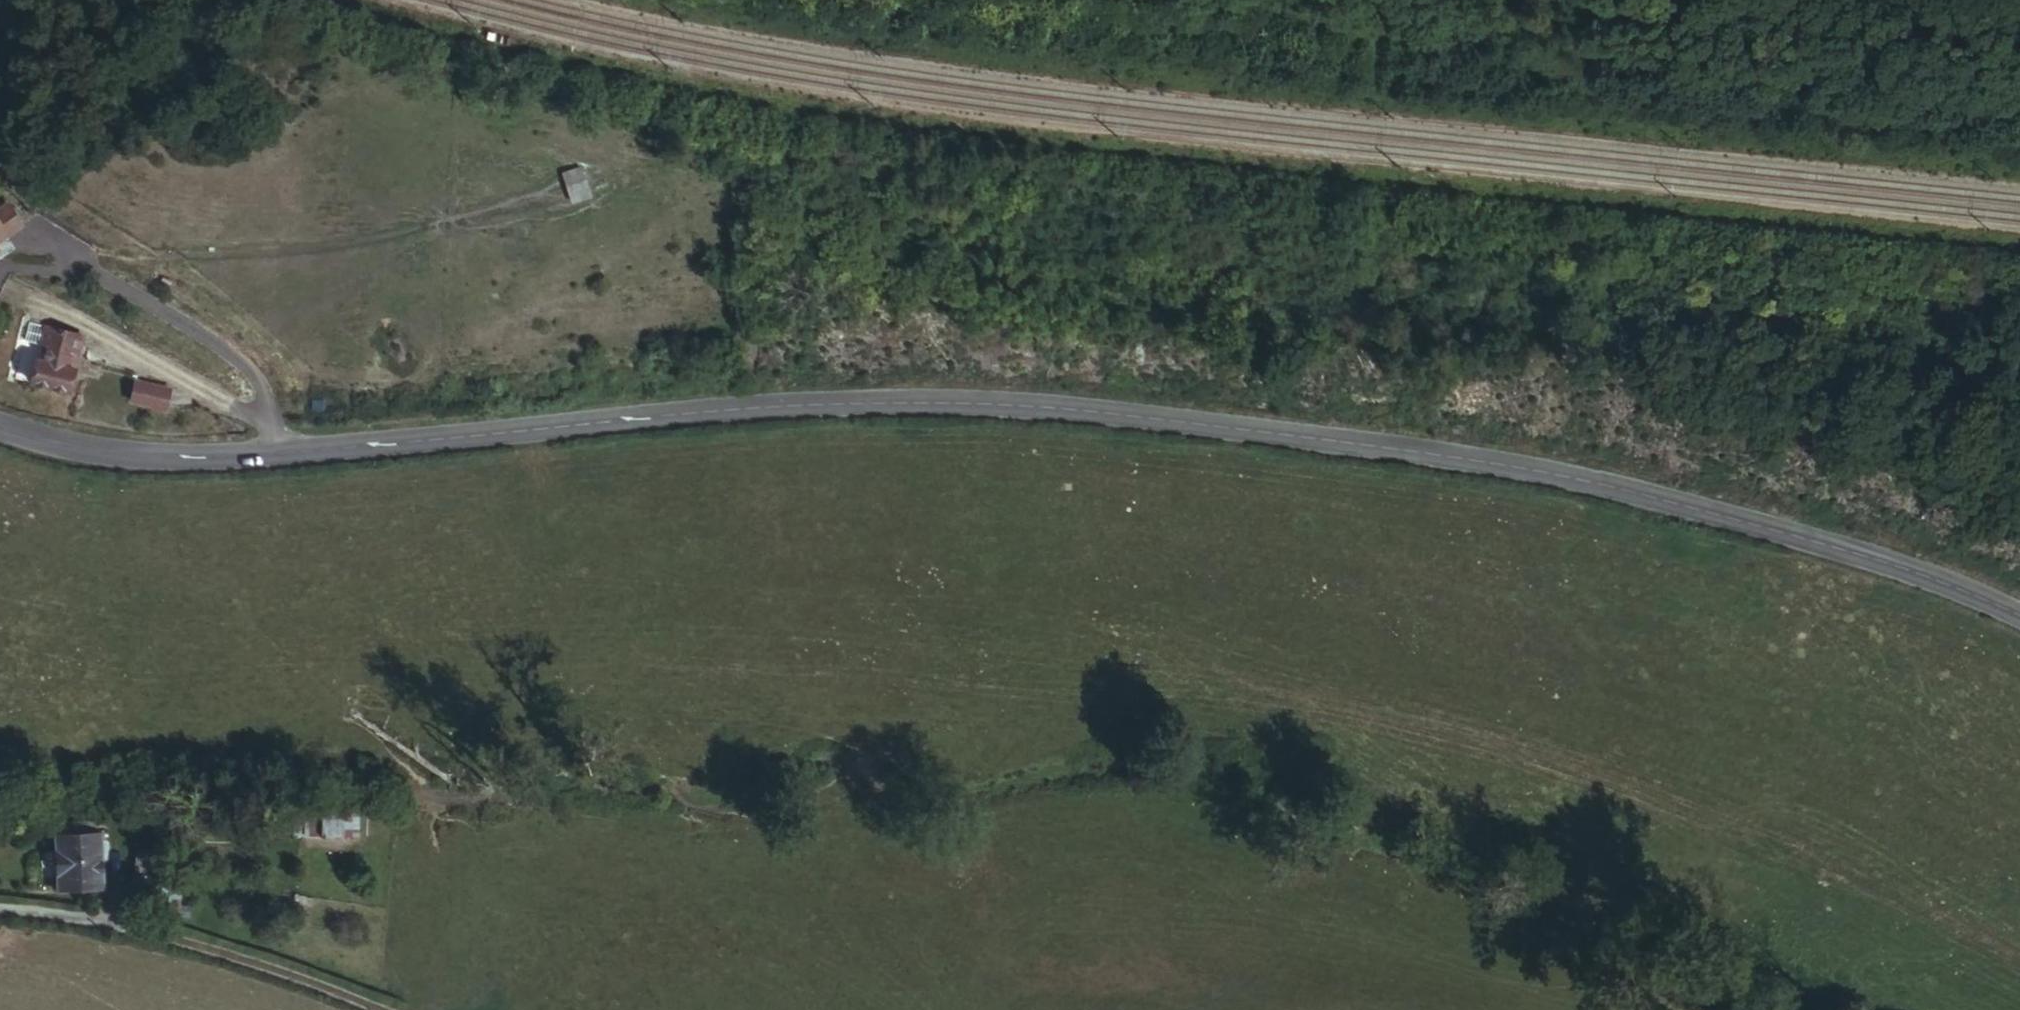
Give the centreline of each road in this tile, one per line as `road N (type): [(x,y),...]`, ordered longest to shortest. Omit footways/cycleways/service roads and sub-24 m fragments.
road 1 (secondary): [(0,425),(141,454),(297,456),(813,404),(1038,403),(1484,466),(1740,522),(2019,608)]
road 2 (residential): [(0,910),(147,930)]

